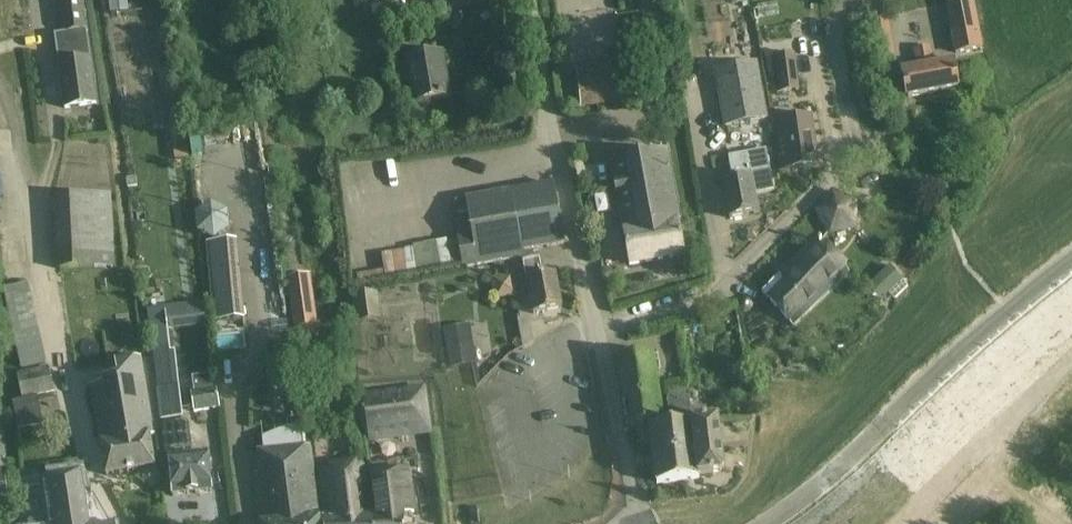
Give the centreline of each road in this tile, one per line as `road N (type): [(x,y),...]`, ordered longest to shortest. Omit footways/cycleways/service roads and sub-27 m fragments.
road 1 (unclassified): [(768,523),(1071,261)]
road 2 (unclassified): [(600,337),(529,0)]
road 3 (residential): [(600,337),(688,309),(724,287),(837,169)]
road 4 (track): [(1071,358),(998,421),(984,456),(911,523)]
road 5 (unclassified): [(642,523),(600,337)]

